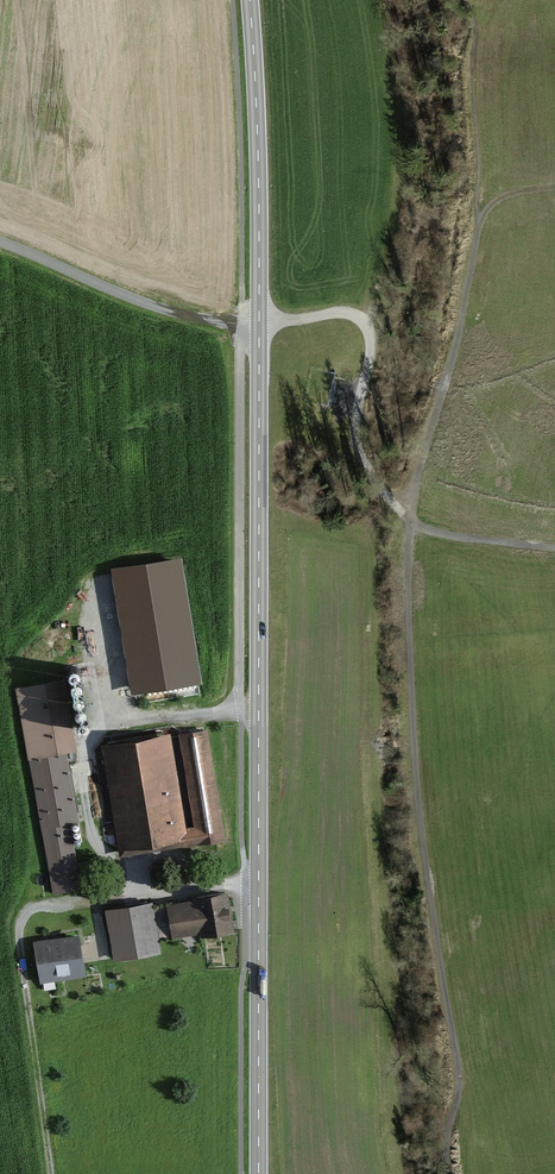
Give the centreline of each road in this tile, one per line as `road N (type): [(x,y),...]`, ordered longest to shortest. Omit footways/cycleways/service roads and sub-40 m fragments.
road 1 (secondary): [(259,322),(259,1173)]
road 2 (track): [(411,518),(406,594),(418,774),(457,1069),(447,1173)]
road 3 (track): [(259,322),(332,313),(356,313),(366,323),(373,333),(353,461),(367,492),(422,529),(554,548)]
road 4 (track): [(554,187),(492,202),(478,225),(445,379),(399,511)]
road 5 (track): [(135,886),(85,909),(26,909),(50,1173)]
road 6 (secondary): [(250,0),(259,322)]
road 7 (unclassified): [(259,322),(169,311),(0,241)]
road 8 (track): [(467,0),(478,19),(466,78),(478,225)]

